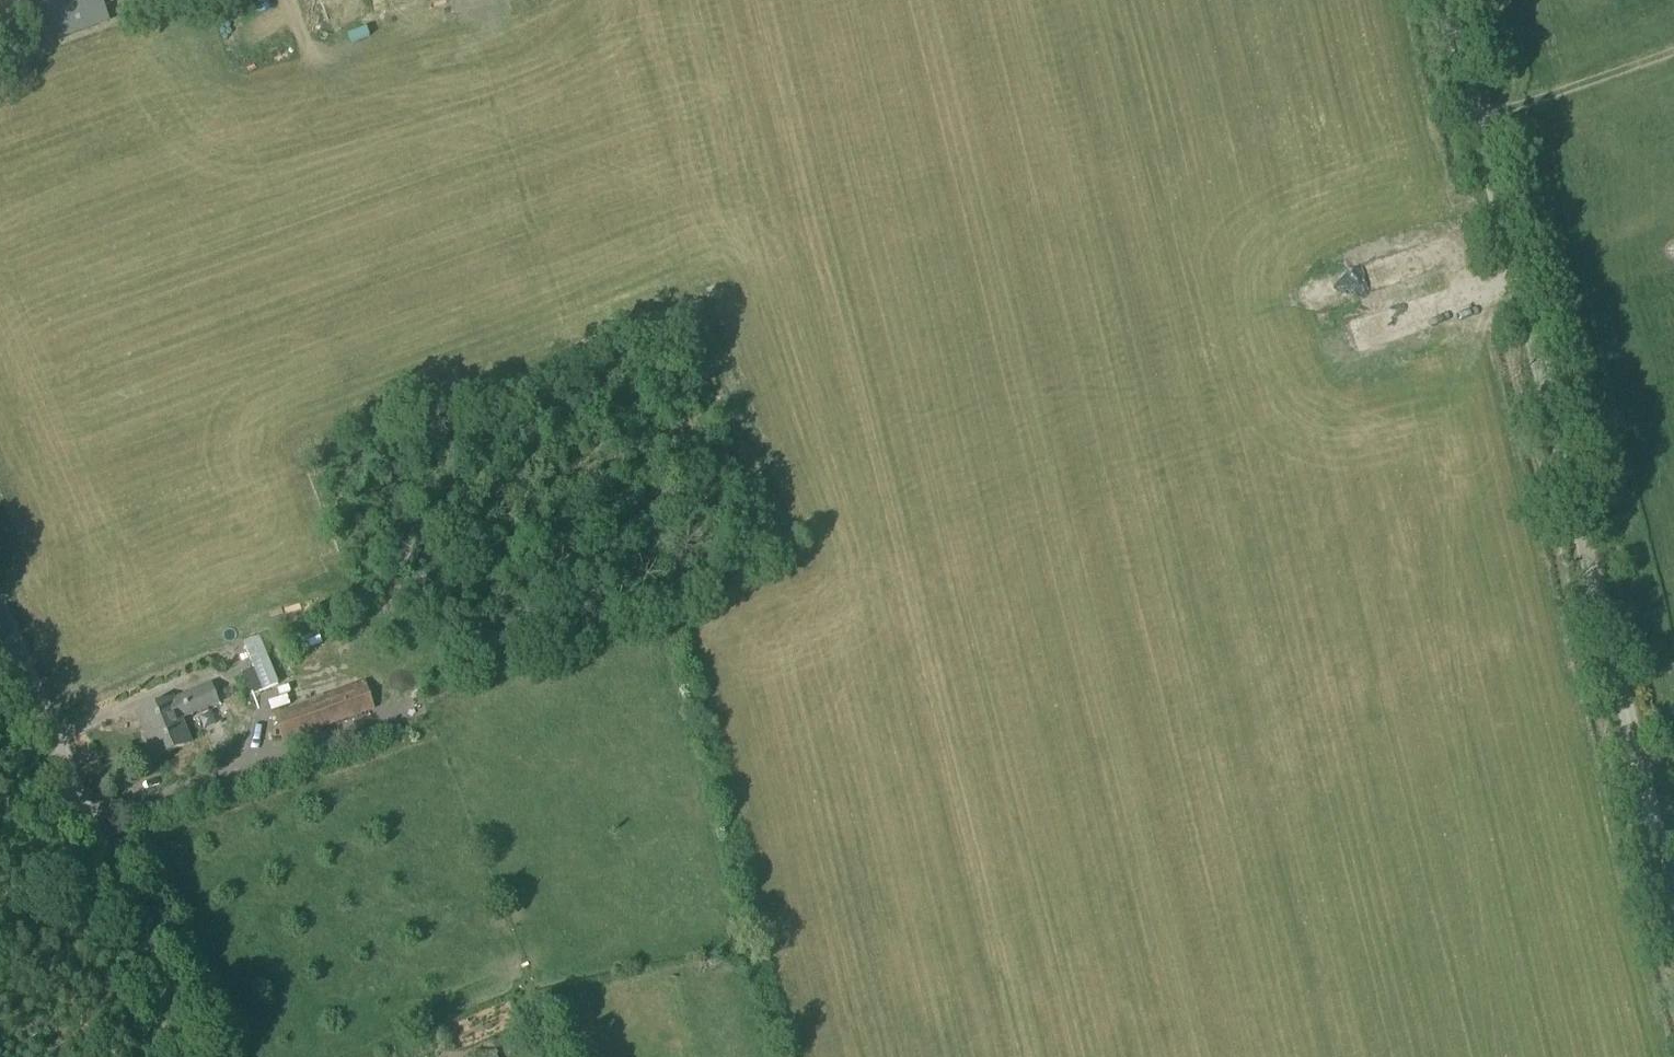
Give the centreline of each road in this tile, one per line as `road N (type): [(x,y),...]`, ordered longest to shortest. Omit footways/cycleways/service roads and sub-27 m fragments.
road 1 (unclassified): [(1673,907),(1445,0)]
road 2 (unclassified): [(185,1056),(0,611)]
road 3 (track): [(1475,120),(1673,51)]

